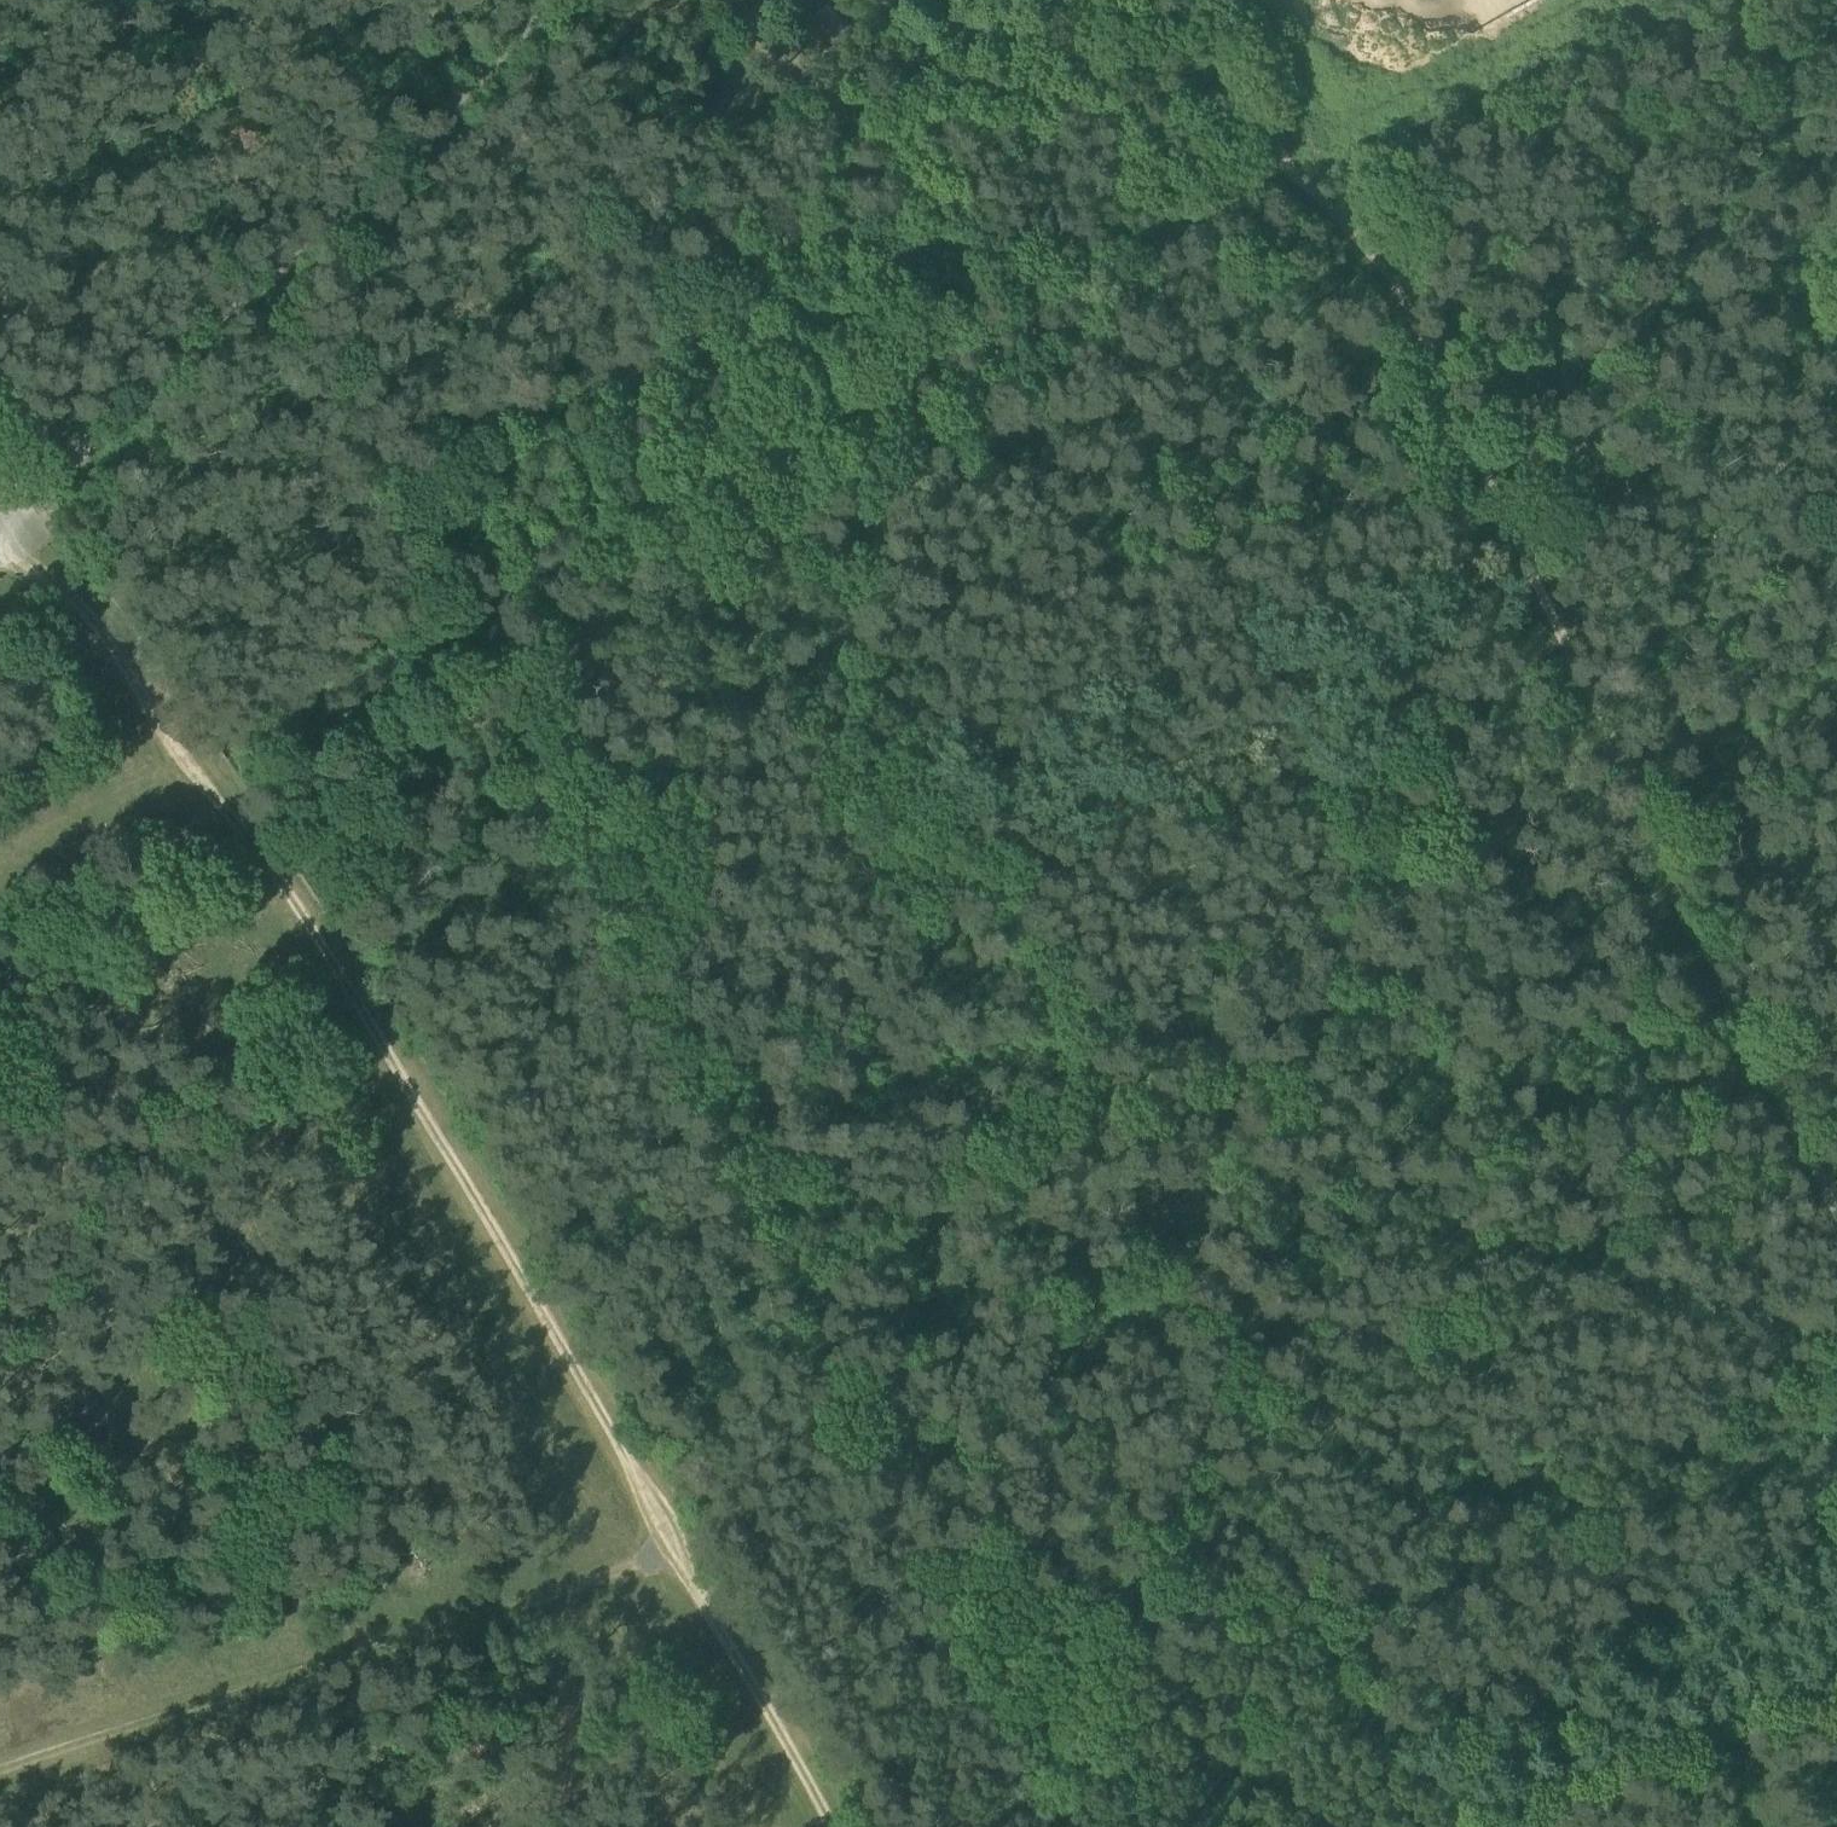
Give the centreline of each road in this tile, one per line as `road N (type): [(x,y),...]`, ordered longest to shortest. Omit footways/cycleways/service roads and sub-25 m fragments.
road 1 (track): [(0,480),(310,913),(551,1308),(832,1826)]
road 2 (track): [(1196,0),(1311,210),(1409,312),(1836,1217)]
road 3 (track): [(572,0),(41,503)]
road 4 (track): [(693,1567),(642,1574),(98,1732),(0,1769)]

